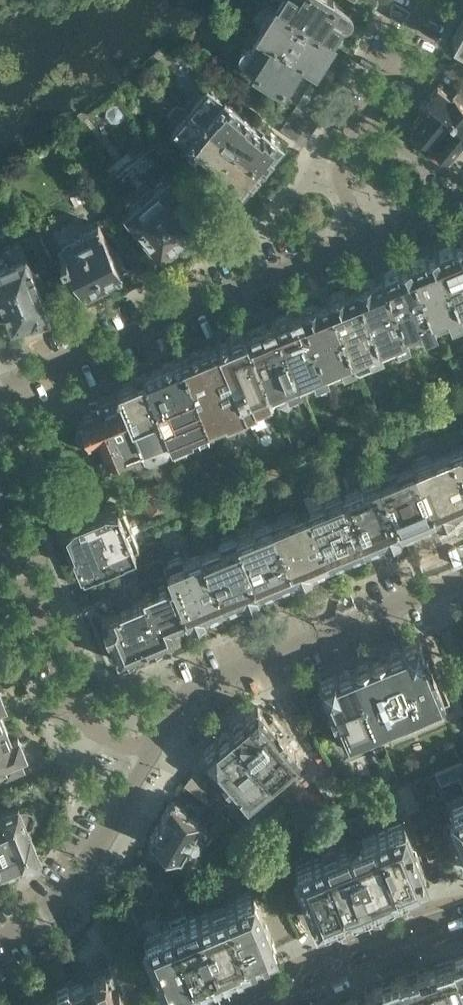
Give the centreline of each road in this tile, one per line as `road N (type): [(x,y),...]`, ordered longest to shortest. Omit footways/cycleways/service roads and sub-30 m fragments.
road 1 (residential): [(353,240),(0,395)]
road 2 (residential): [(149,755),(179,706),(210,680),(462,576)]
road 3 (residential): [(0,520),(91,724),(149,755)]
road 4 (residential): [(425,0),(377,86),(354,158),(353,240)]
road 5 (residential): [(0,949),(55,910),(96,864),(149,755)]
road 6 (tertiary): [(462,917),(338,961),(253,1004)]

